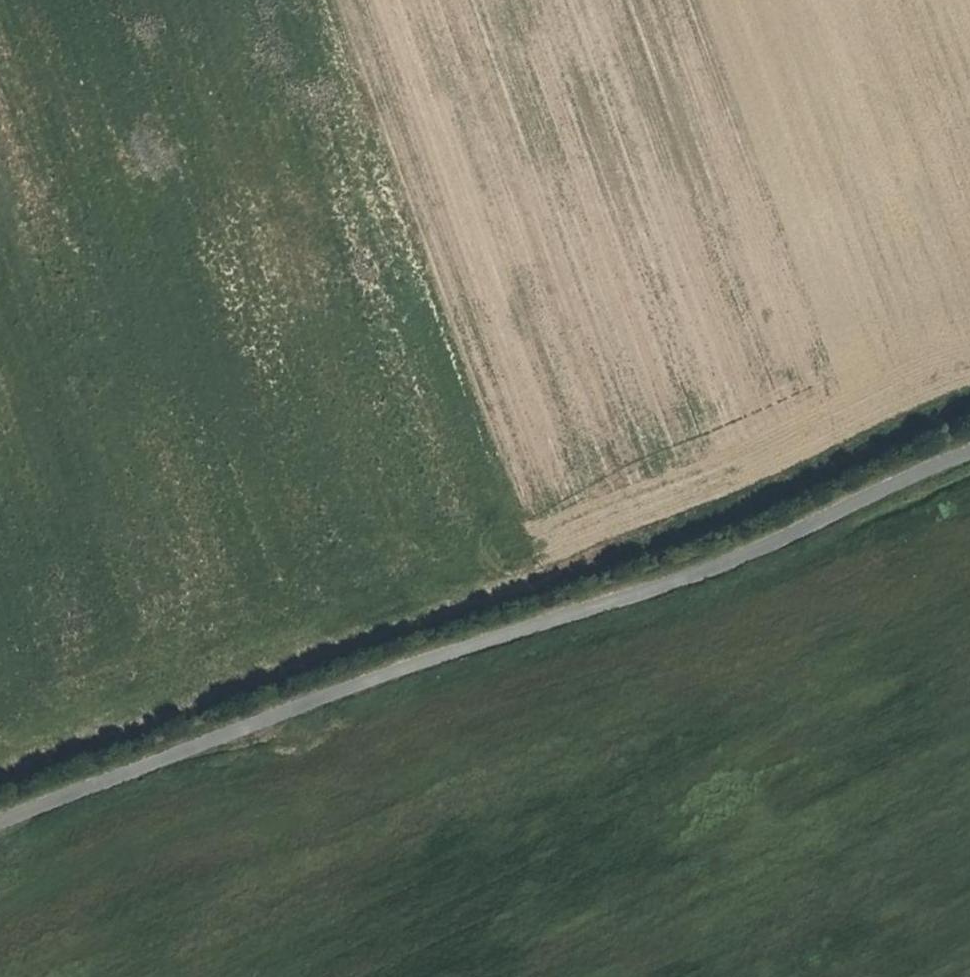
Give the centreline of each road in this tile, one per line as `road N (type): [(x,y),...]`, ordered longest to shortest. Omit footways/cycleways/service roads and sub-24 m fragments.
road 1 (unclassified): [(0,822),(403,664),(689,572),(969,453)]

